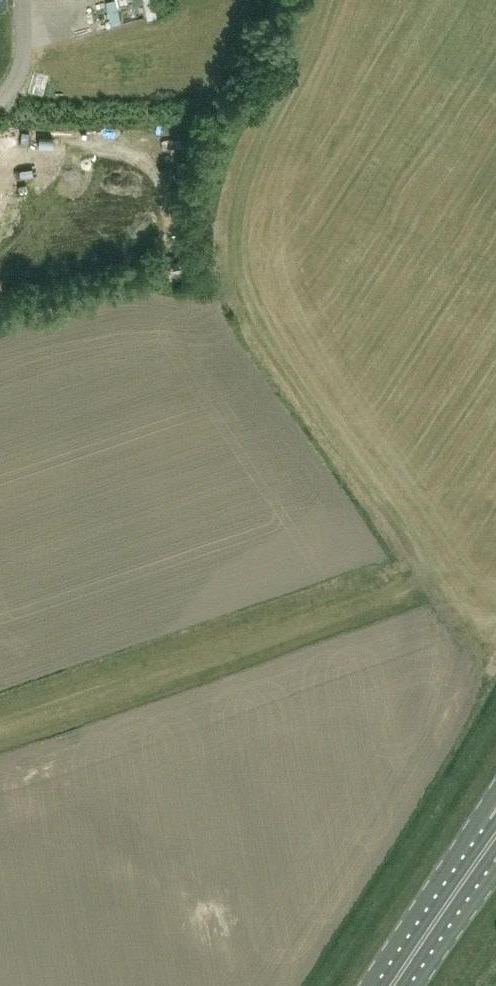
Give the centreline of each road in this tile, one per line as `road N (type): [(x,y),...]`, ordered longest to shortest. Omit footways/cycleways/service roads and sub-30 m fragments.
road 1 (primary): [(393,985),(475,866)]

